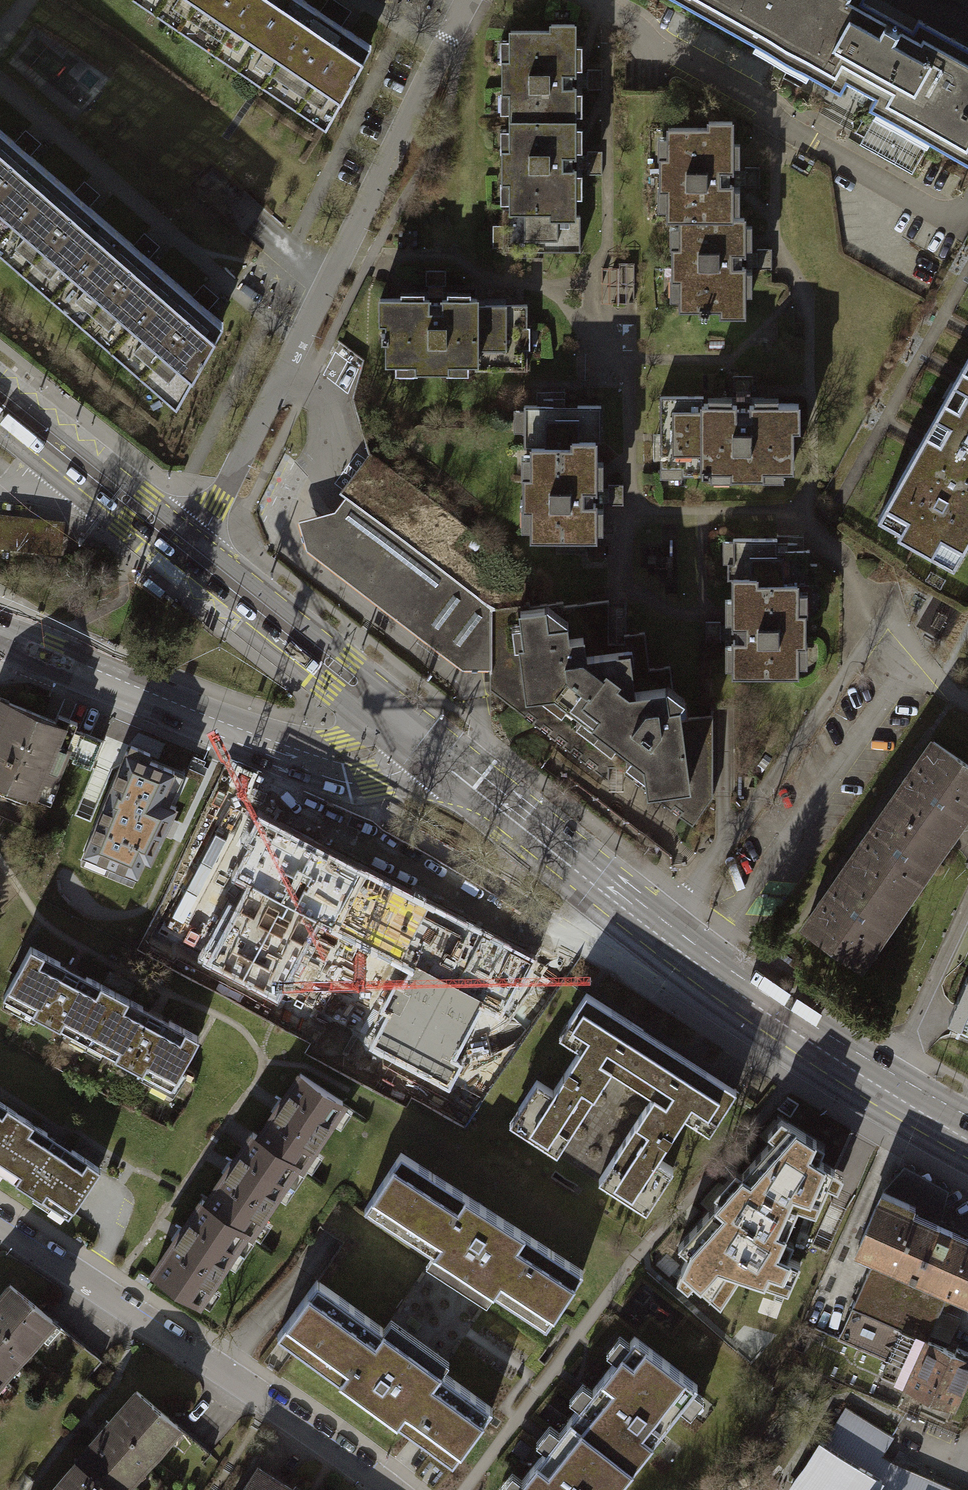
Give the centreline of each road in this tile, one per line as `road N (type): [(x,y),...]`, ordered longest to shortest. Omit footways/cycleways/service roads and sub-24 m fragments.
road 1 (residential): [(468,0),(218,503),(184,547)]
road 2 (residential): [(659,935),(879,623),(967,706)]
road 3 (residential): [(384,1489),(0,1225)]
road 4 (tertiary): [(407,724),(356,756),(296,756),(0,636)]
road 5 (primary): [(659,935),(407,724)]
road 6 (primary): [(407,724),(184,547)]
road 7 (primary): [(879,1086),(659,935)]
road 8 (primary): [(184,547),(0,400)]
road 9 (residential): [(967,899),(879,1086)]

